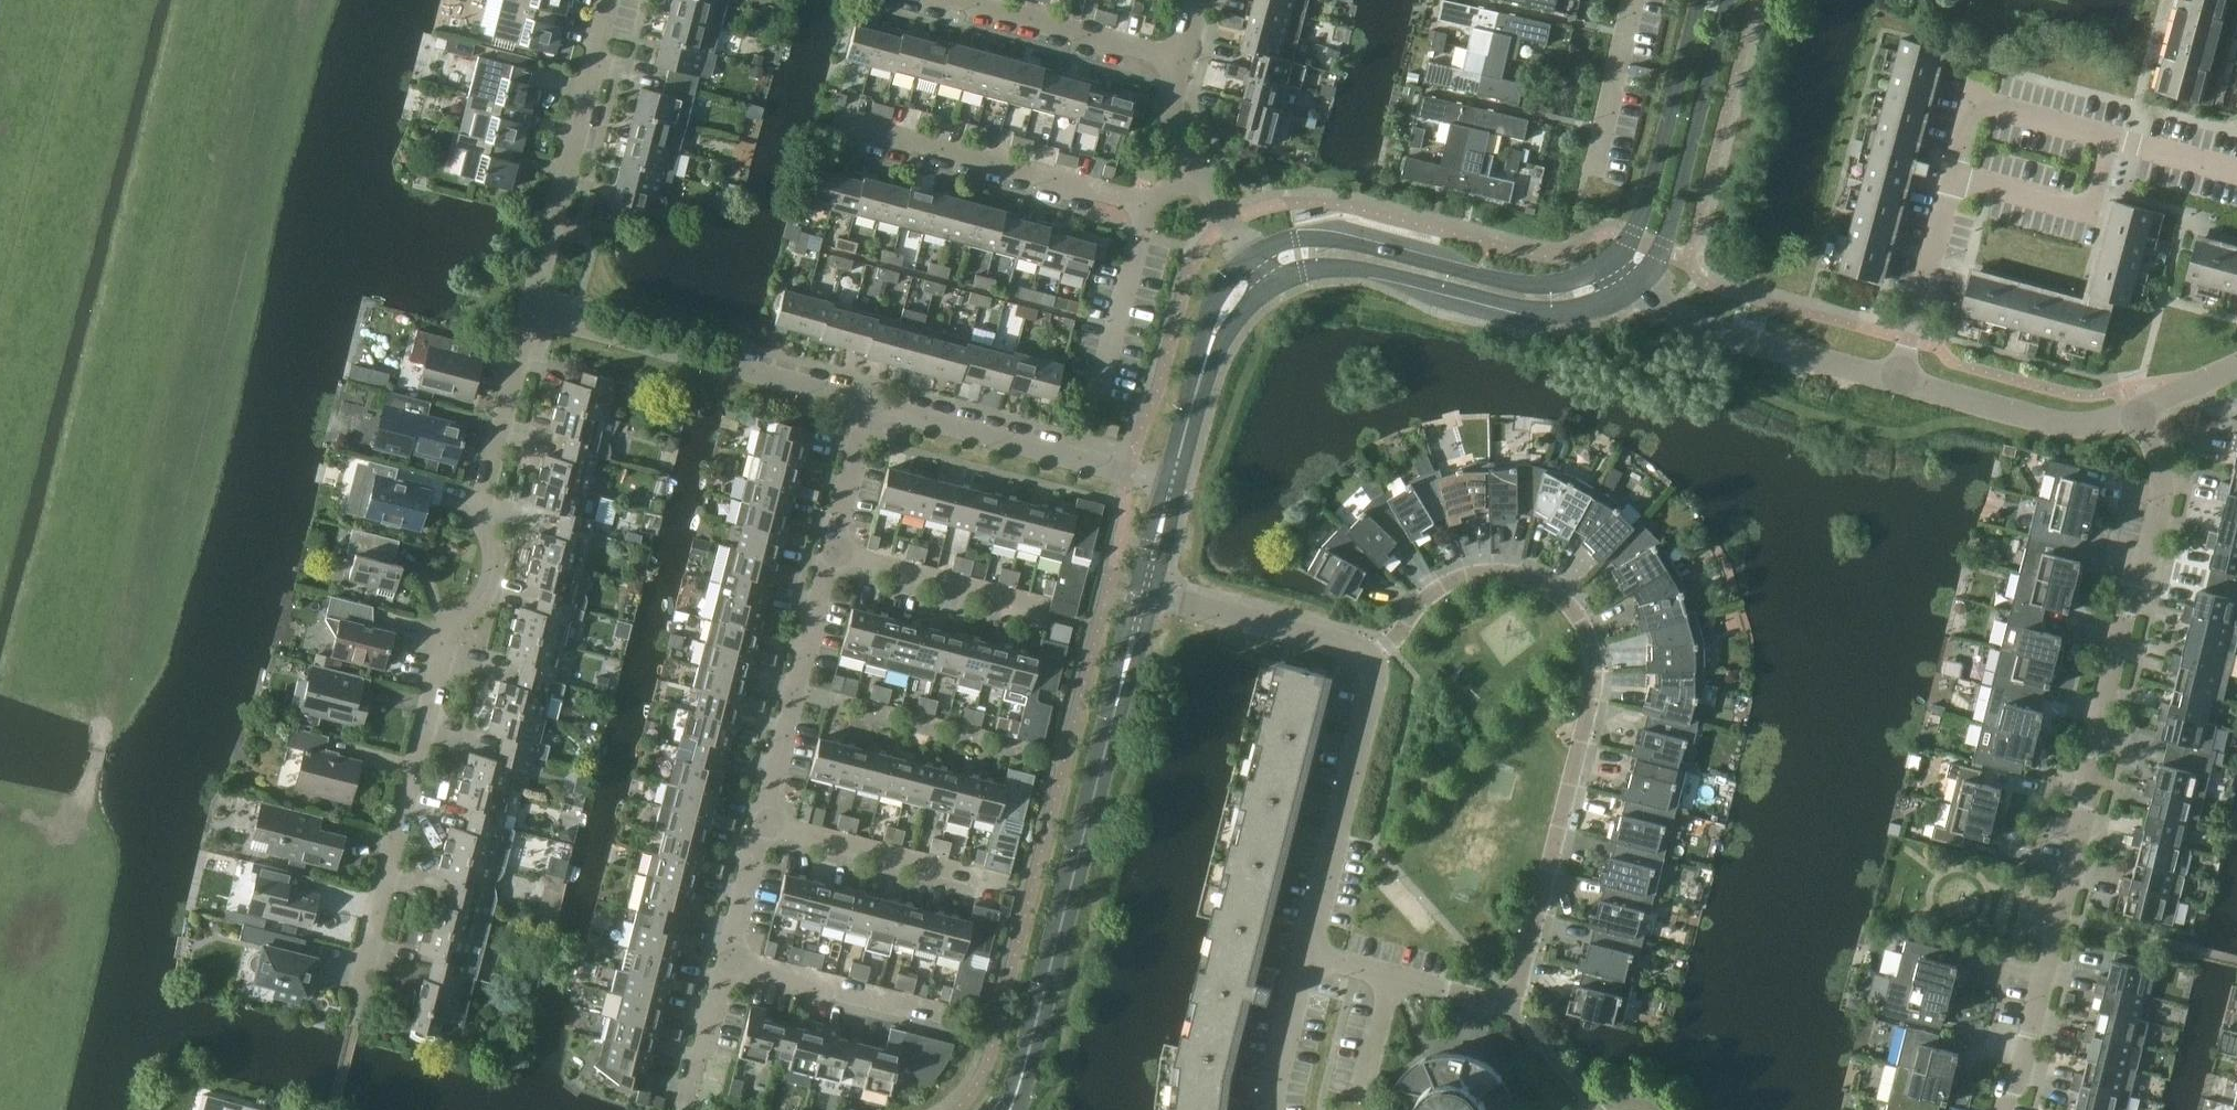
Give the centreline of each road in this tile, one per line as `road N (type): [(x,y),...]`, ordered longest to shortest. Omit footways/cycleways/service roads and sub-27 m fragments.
road 1 (residential): [(2003,1109),(2060,917),(2089,805),(2090,762),(2163,500),(2136,410)]
road 2 (residential): [(361,1000),(449,639),(486,592),(493,564),(481,510),(533,313)]
road 3 (residential): [(1513,1008),(1592,696),(1591,643),(1565,601),(1543,584),(1493,573),(1468,575),(1426,596),(1373,660)]
road 4 (tertiary): [(1009,1109),(1145,594)]
road 5 (tertiary): [(1264,269),(1298,253),(1339,253),(1530,300),(1567,300),(1622,273)]
road 6 (residential): [(869,404),(533,313)]
road 7 (residential): [(533,313),(613,0)]
road 8 (residential): [(1149,205),(845,124)]
road 9 (residential): [(1306,954),(1373,660)]
road 10 (tertiary): [(1897,381),(1691,323),(1622,273)]
road 11 (tertiary): [(1622,273),(1654,228),(1713,0)]
road 12 (residential): [(830,554),(761,822)]
road 13 (residential): [(1129,474),(869,404)]
road 14 (residential): [(1182,65),(939,0)]
road 15 (tertiary): [(2136,410),(2096,424),(2061,423),(1897,381)]
road 16 (residential): [(1373,660),(1358,645),(1145,594)]
road 17 (tertiary): [(1172,485),(1222,313),(1264,269)]
road 18 (residential): [(977,878),(761,822)]
road 19 (residential): [(941,1014),(726,959)]
road 20 (residential): [(1043,608),(830,554)]
road 21 (residential): [(1102,388),(1149,205)]
road 22 (residential): [(1634,0),(1594,176)]
road 23 (residential): [(1271,1109),(1306,954)]
road 24 (residential): [(869,404),(830,554)]
road 25 (residential): [(726,959),(687,1109)]
road 26 (residential): [(761,822),(726,959)]
road 27 (residential): [(1513,1008),(1378,972)]

